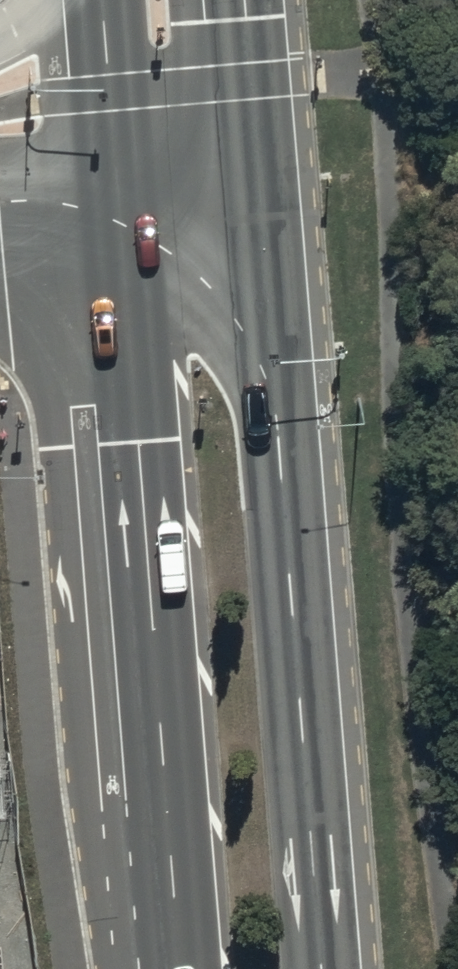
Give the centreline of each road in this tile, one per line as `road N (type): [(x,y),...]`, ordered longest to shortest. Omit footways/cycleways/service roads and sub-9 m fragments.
road 1 (secondary): [(245,0),(324,968)]
road 2 (secondary): [(180,968),(103,0)]

